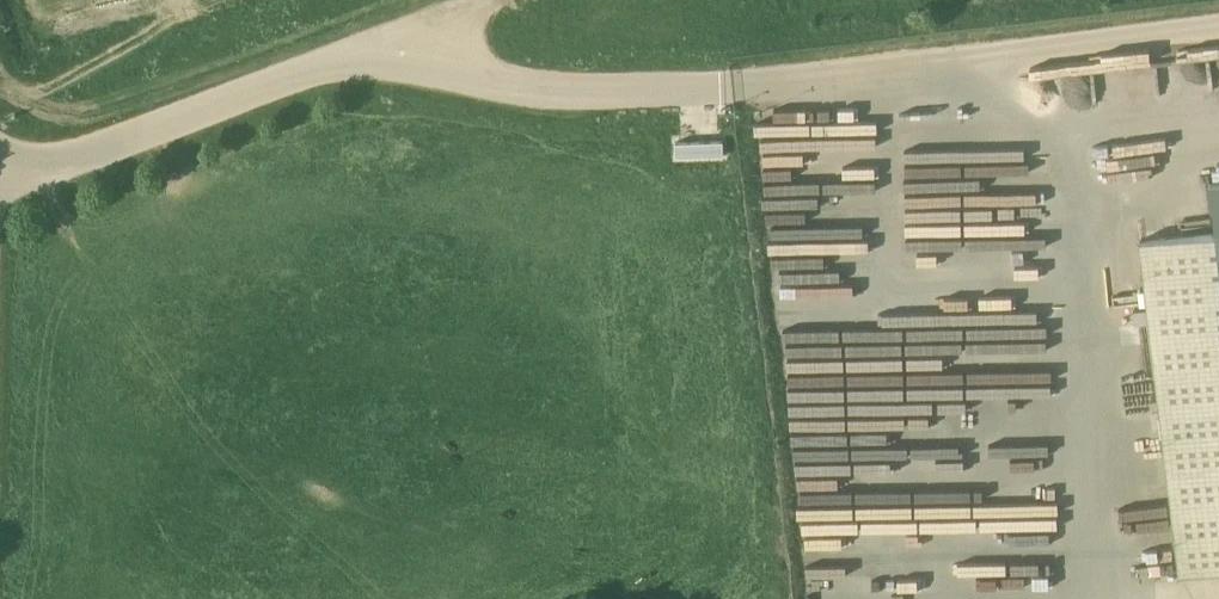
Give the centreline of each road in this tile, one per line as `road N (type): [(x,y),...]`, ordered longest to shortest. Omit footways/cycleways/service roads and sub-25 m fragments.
road 1 (unclassified): [(0,176),(480,0)]
road 2 (track): [(0,102),(110,56),(158,24)]
road 3 (track): [(46,161),(73,287)]

